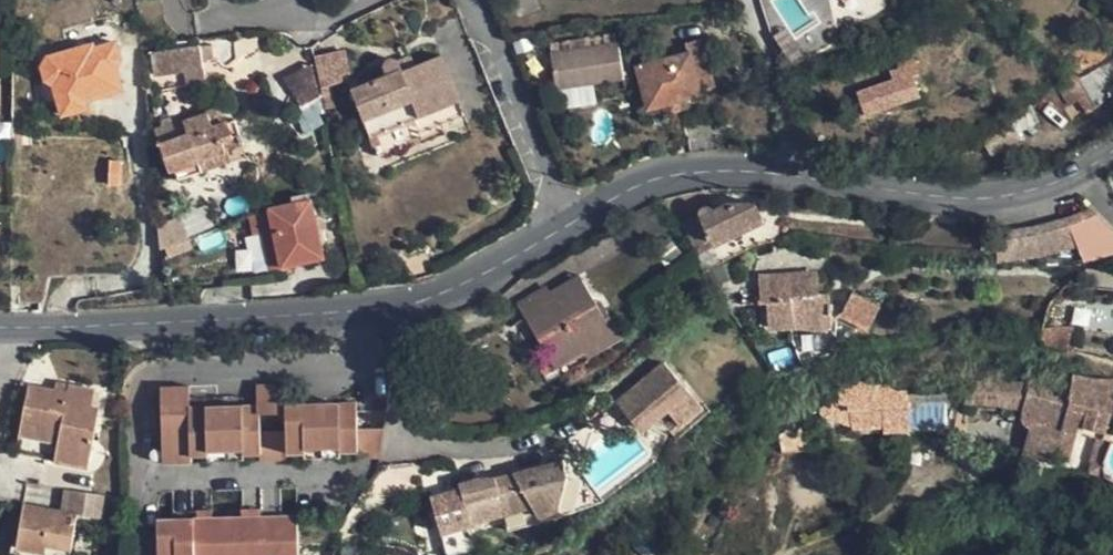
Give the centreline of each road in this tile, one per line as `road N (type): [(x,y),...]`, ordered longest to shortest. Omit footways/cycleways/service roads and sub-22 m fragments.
road 1 (unclassified): [(0,328),(398,310),(486,275),(567,227)]
road 2 (unclassified): [(567,227),(642,184),(726,169),(922,194),(978,193),(1076,171)]
road 3 (residential): [(567,227),(467,0)]
road 4 (residential): [(358,0),(322,16),(225,16)]

